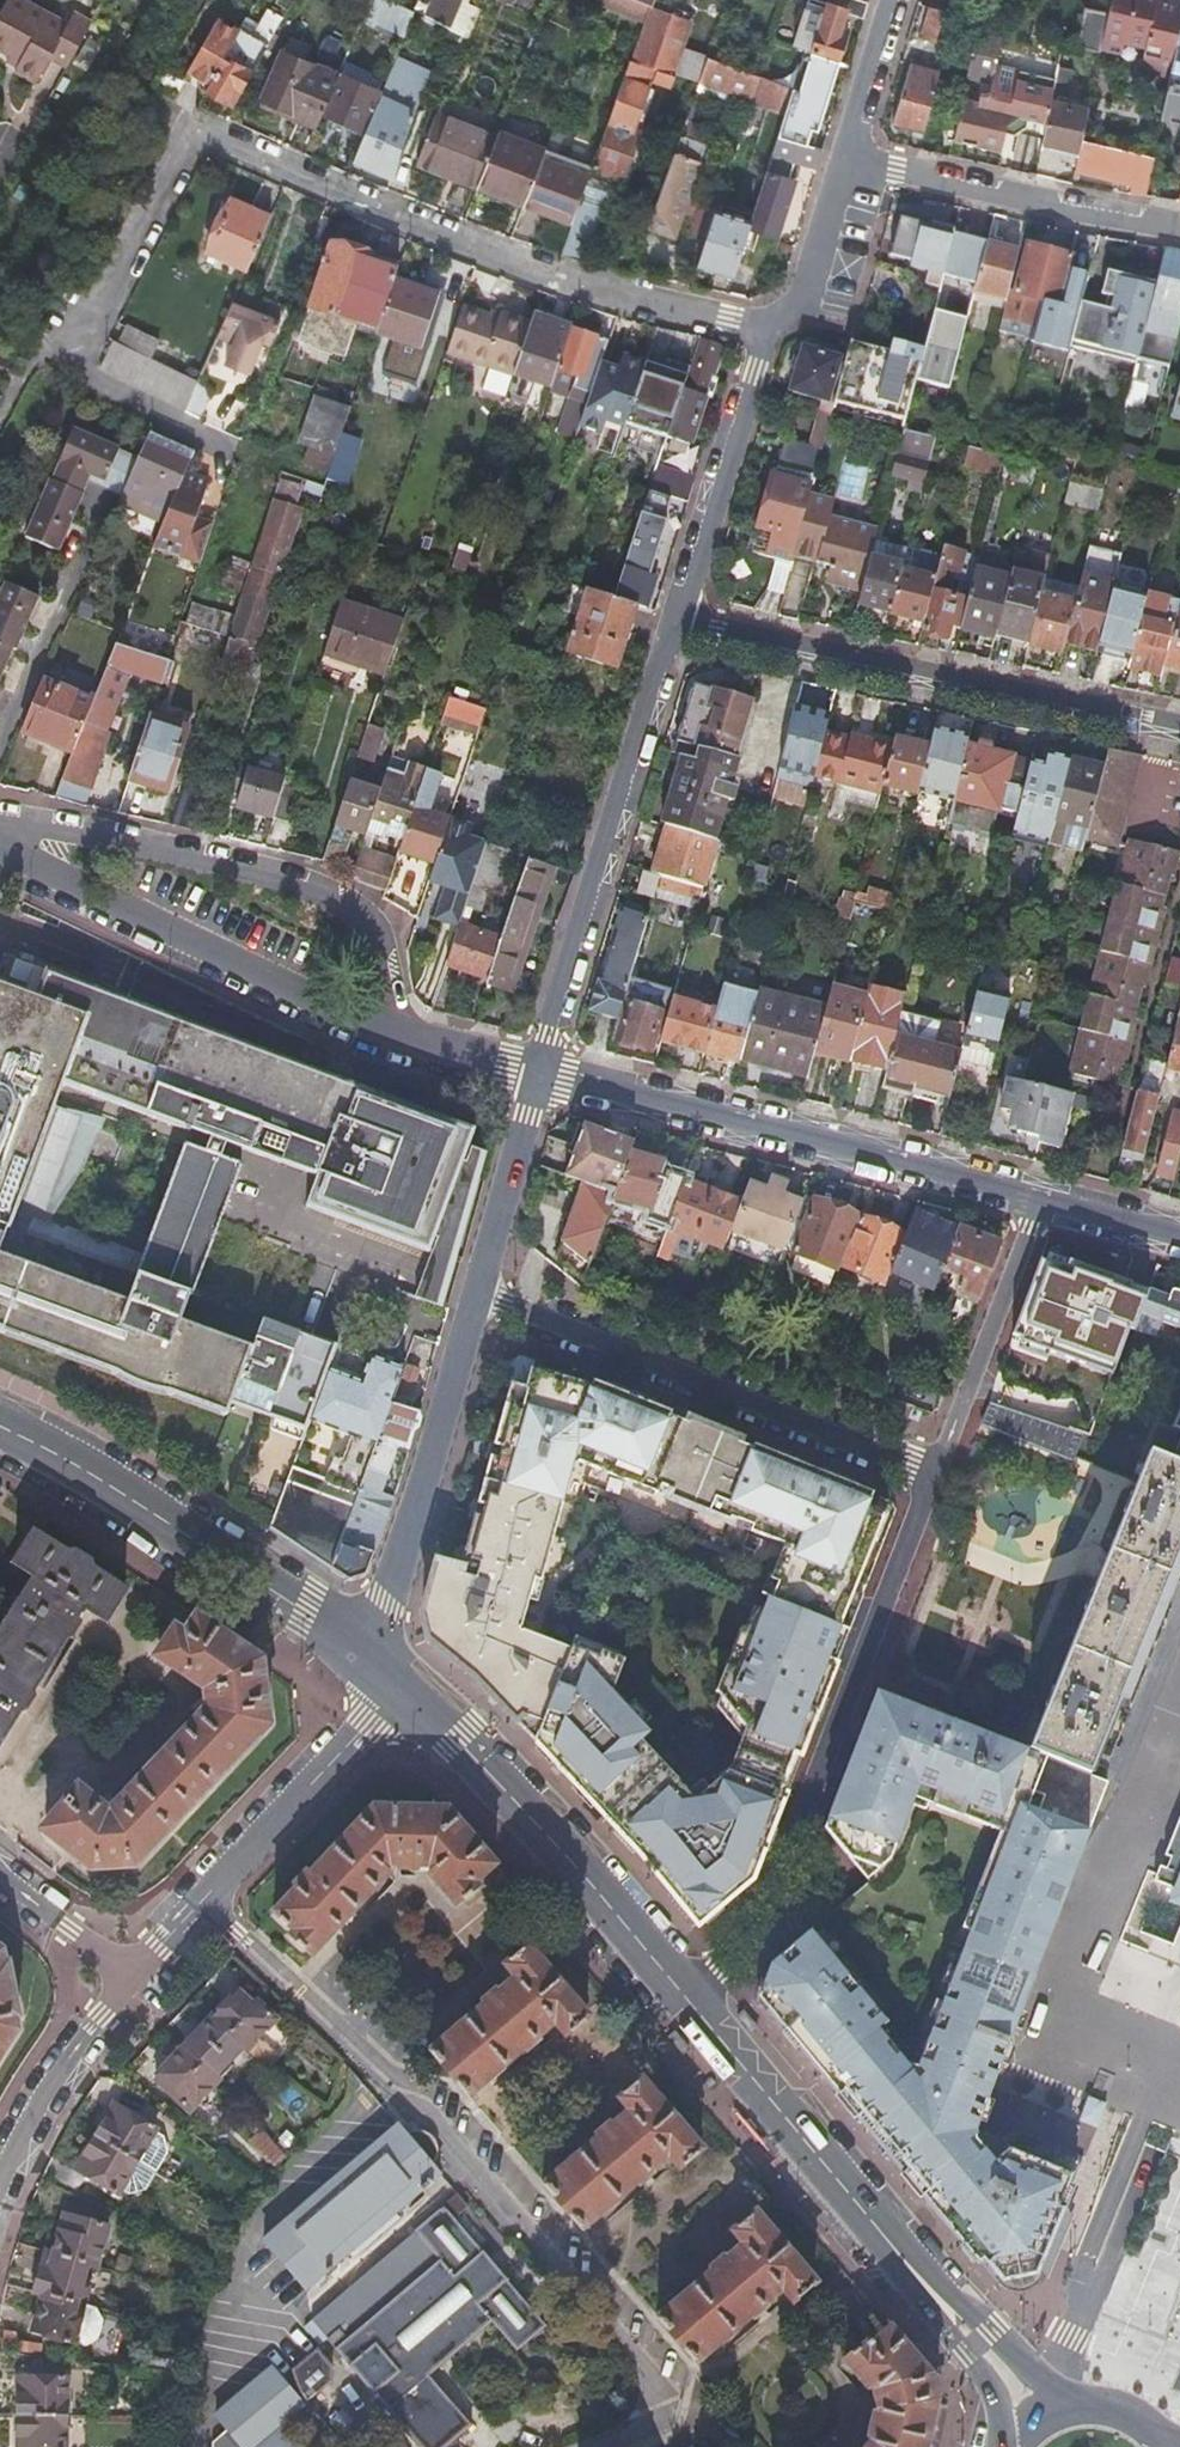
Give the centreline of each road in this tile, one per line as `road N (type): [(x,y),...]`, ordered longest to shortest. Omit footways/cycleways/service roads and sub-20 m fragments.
road 1 (residential): [(765,326),(611,296),(456,242),(222,138),(193,140),(81,343),(30,363),(0,421)]
road 2 (residential): [(624,2446),(656,2434),(664,2409),(656,2377),(486,2176),(198,1904)]
road 3 (residential): [(691,2004),(774,1902),(932,1472)]
road 4 (residential): [(538,1071),(1036,1197)]
road 5 (residential): [(1179,732),(678,625)]
road 6 (residential): [(388,1035),(386,975),(372,932),(337,899),(242,868),(81,831),(23,832),(0,846)]
road 7 (residential): [(932,1472),(477,1294)]
road 8 (residential): [(678,625),(538,1071)]
road 9 (residential): [(0,847),(388,1035)]
road 10 (secondary): [(406,1690),(691,2004)]
road 11 (secondary): [(0,1428),(46,1449),(358,1649)]
road 12 (residential): [(477,1294),(398,1578),(358,1649)]
road 13 (residential): [(850,159),(1179,226)]
road 14 (residential): [(765,326),(678,625)]
road 15 (secondary): [(1078,2405),(850,2196)]
road 16 (residential): [(198,1904),(406,1690)]
road 17 (secondary): [(850,2196),(990,2398),(1007,2446)]
road 18 (residential): [(1036,1197),(932,1472)]
road 19 (residential): [(0,2197),(48,2098),(125,1978)]
road 20 (secondary): [(691,2004),(850,2196)]
road 21 (residential): [(538,1071),(477,1294)]
road 22 (residential): [(850,159),(816,297),(765,326)]
road 23 (residential): [(896,0),(850,159)]
road 24 (residential): [(125,1978),(0,1875)]
road 25 (residential): [(538,1071),(388,1035)]
road 26 (residential): [(1036,1197),(1179,1237)]

